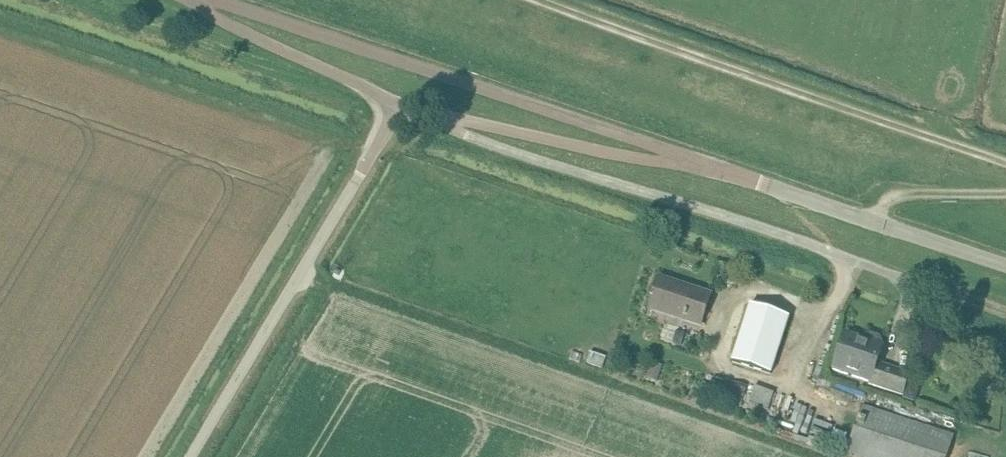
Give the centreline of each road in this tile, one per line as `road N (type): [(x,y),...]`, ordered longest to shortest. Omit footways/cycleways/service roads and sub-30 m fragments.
road 1 (track): [(523,0),(1005,167)]
road 2 (unclassified): [(702,164),(224,0)]
road 3 (unclassified): [(191,456),(399,110)]
road 4 (unclassified): [(1005,264),(702,164)]
road 5 (unclassified): [(702,164),(655,166),(399,110)]
road 6 (unclassified): [(399,110),(194,0)]
road 7 (track): [(1005,185),(885,196),(870,219)]

